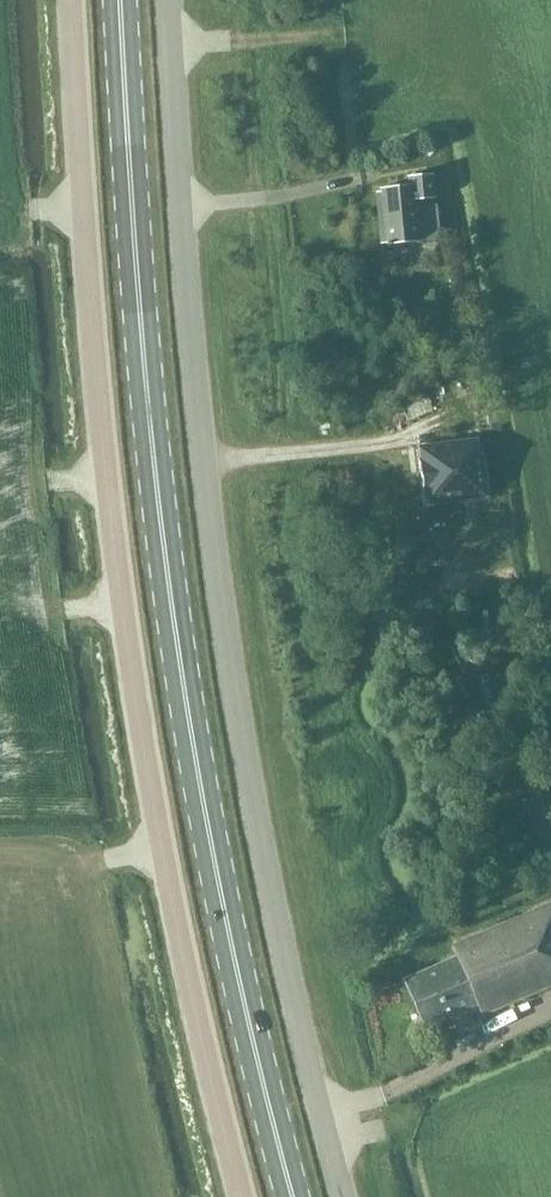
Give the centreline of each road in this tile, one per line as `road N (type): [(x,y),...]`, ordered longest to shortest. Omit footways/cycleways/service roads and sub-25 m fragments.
road 1 (unclassified): [(168,0),(193,358),(232,683),(299,1031),(343,1196)]
road 2 (unclassified): [(73,0),(104,459),(130,668),(190,989),(243,1196)]
road 3 (primary): [(292,1196),(244,1007),(180,668),(141,336),(123,0)]

